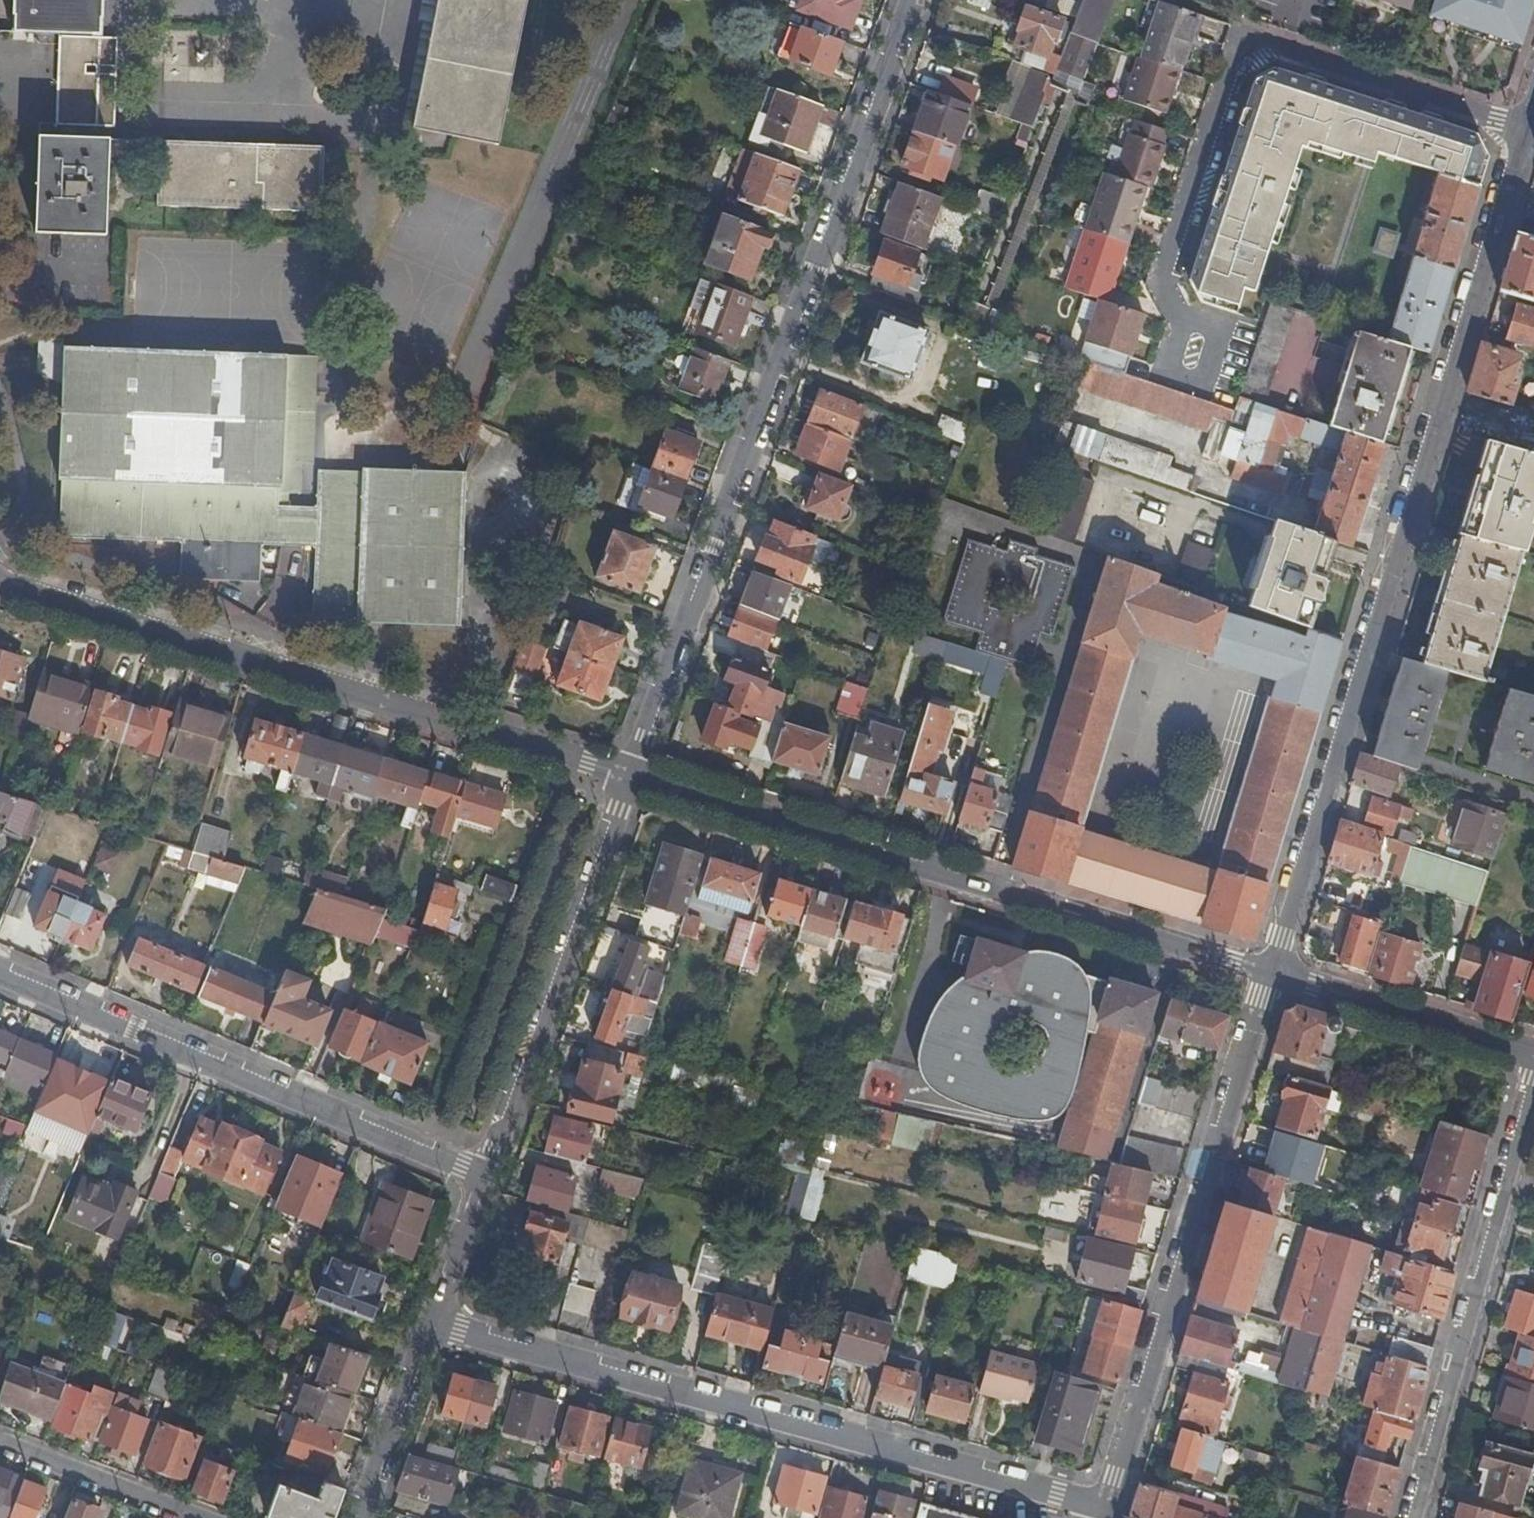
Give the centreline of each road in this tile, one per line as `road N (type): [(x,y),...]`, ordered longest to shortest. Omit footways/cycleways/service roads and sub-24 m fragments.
road 1 (residential): [(1268,971),(1528,130)]
road 2 (residential): [(916,0),(631,775)]
road 3 (residential): [(432,1324),(1110,1508)]
road 4 (residential): [(631,775),(1268,971)]
road 5 (residential): [(0,585),(631,775)]
road 6 (residential): [(1193,357),(1160,280),(1230,60),(1251,39),(1528,130)]
road 7 (residential): [(1268,971),(1110,1508)]
road 8 (residential): [(0,969),(488,1169)]
road 9 (residential): [(1533,1074),(1412,1517)]
road 10 (residential): [(631,775),(488,1169)]
road 11 (residential): [(1268,971),(1533,1055)]
road 12 (residential): [(0,1440),(205,1517)]
road 13 (residential): [(432,1324),(363,1517)]
road 14 (residential): [(432,1324),(488,1169)]

